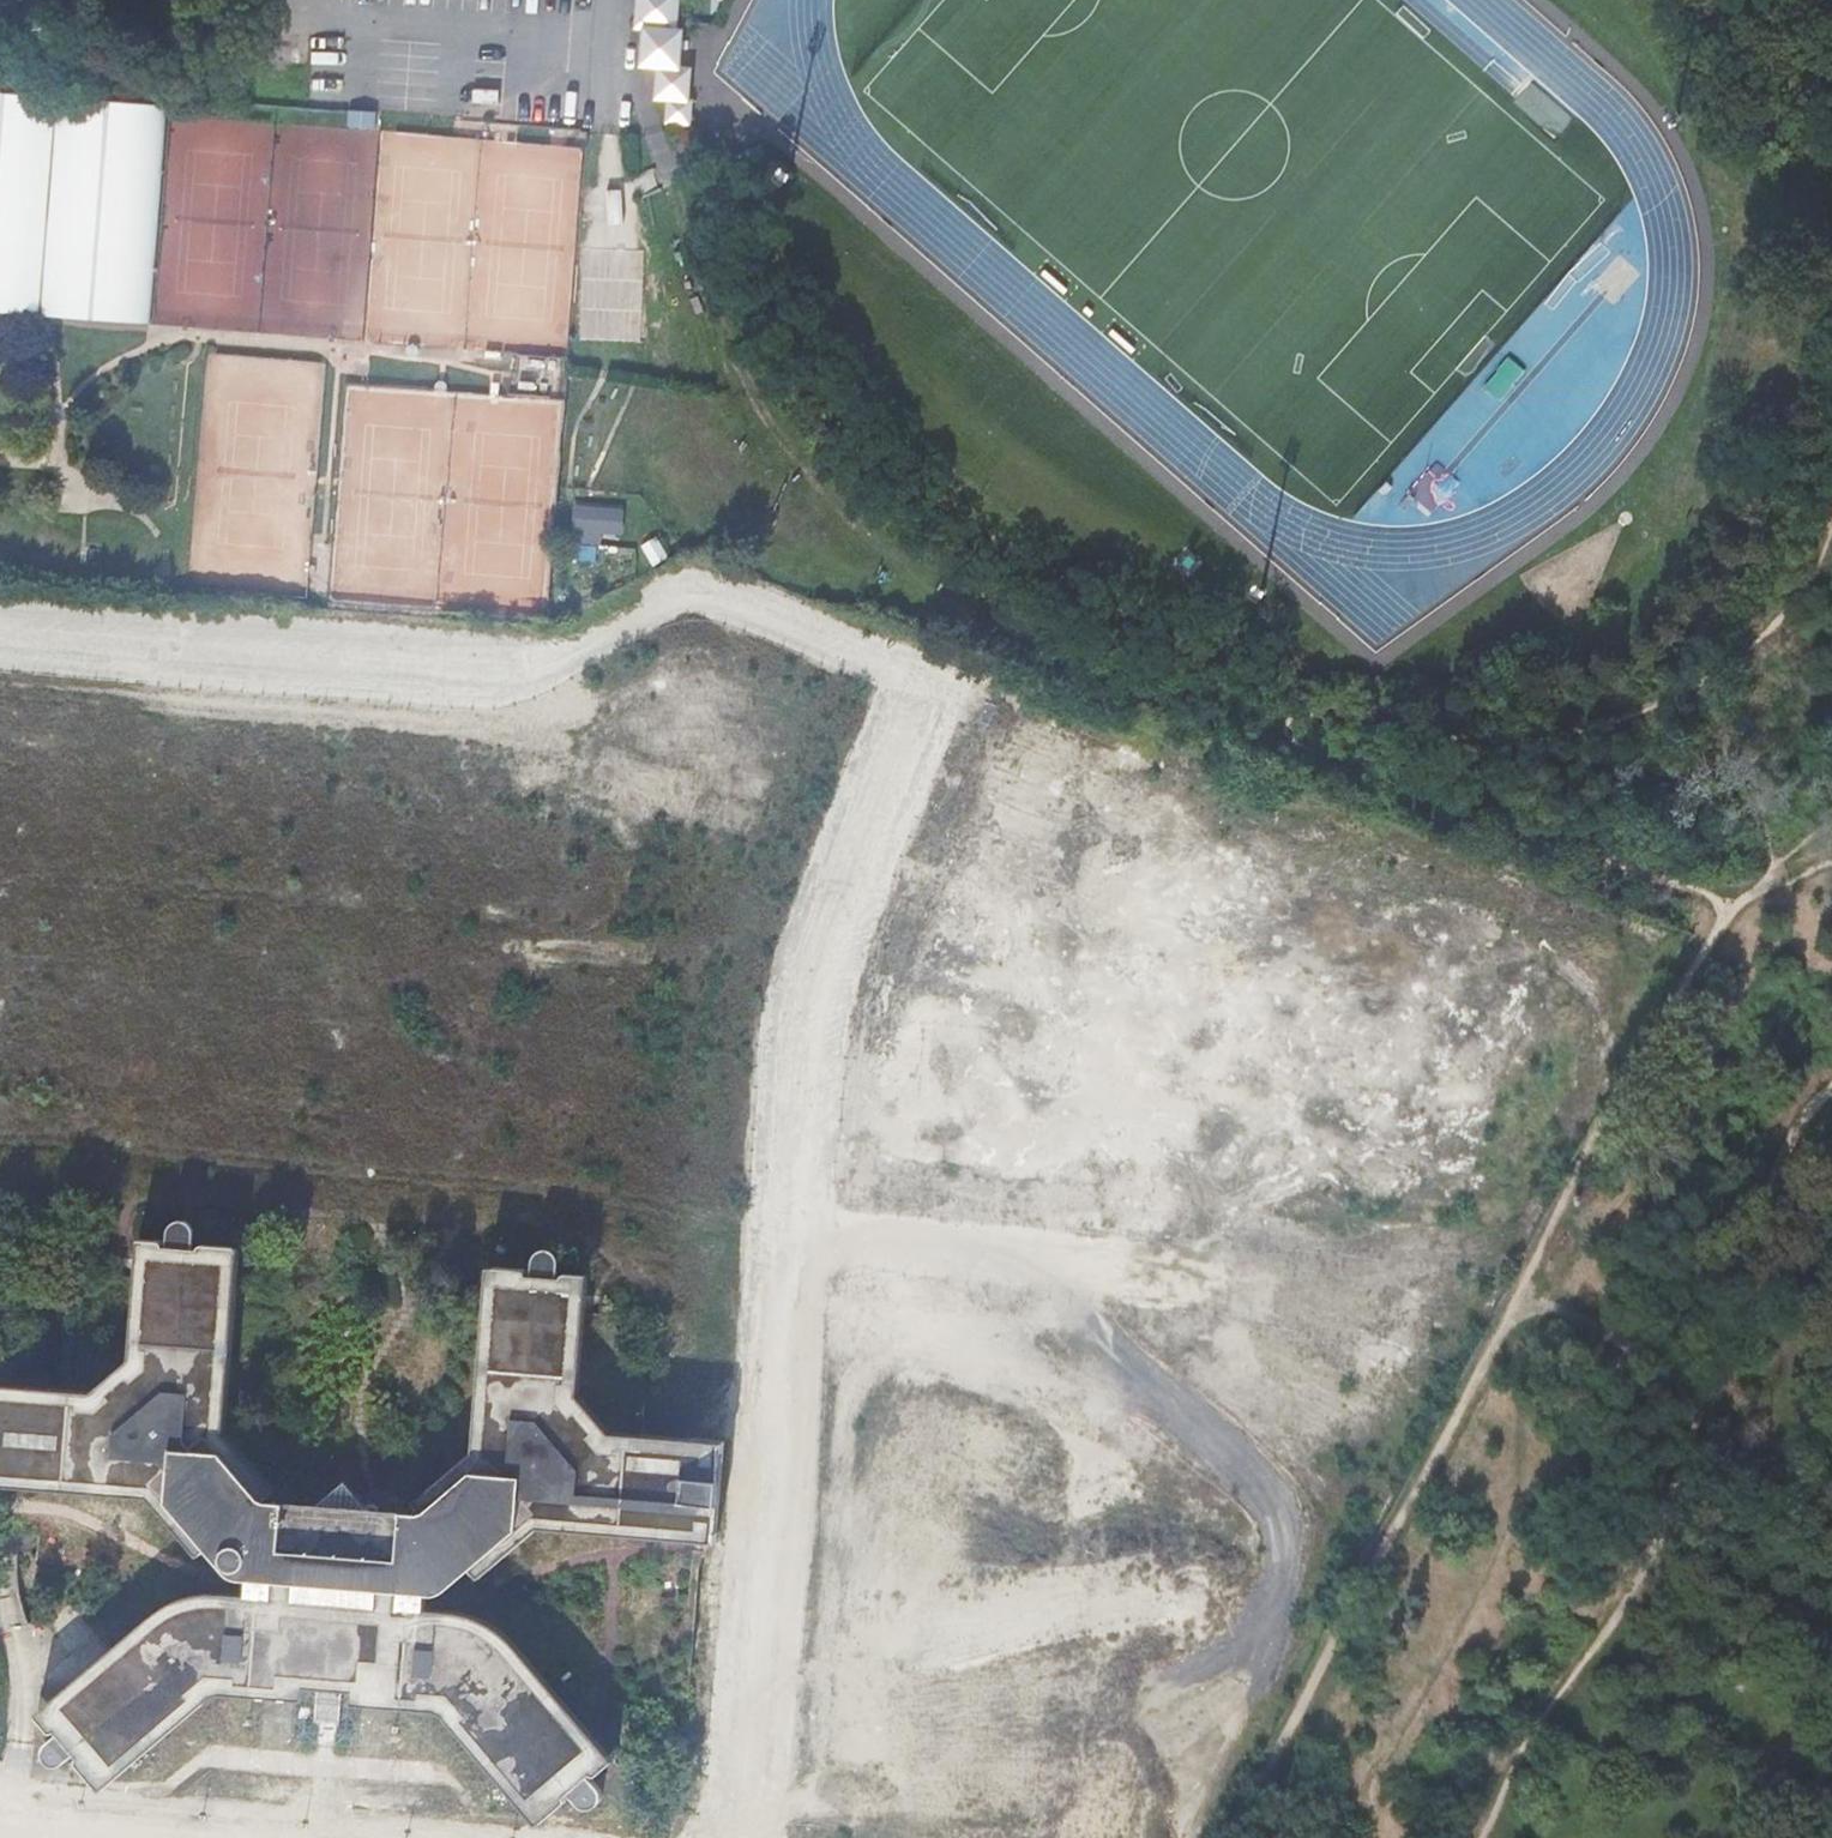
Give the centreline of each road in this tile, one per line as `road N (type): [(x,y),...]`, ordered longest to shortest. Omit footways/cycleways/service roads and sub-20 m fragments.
road 1 (unknown): [(723,1837),(802,966),(919,680),(690,588),(510,676),(0,642)]
road 2 (unknown): [(778,1237),(1217,1273)]
road 3 (unknown): [(129,1837),(0,1828)]

